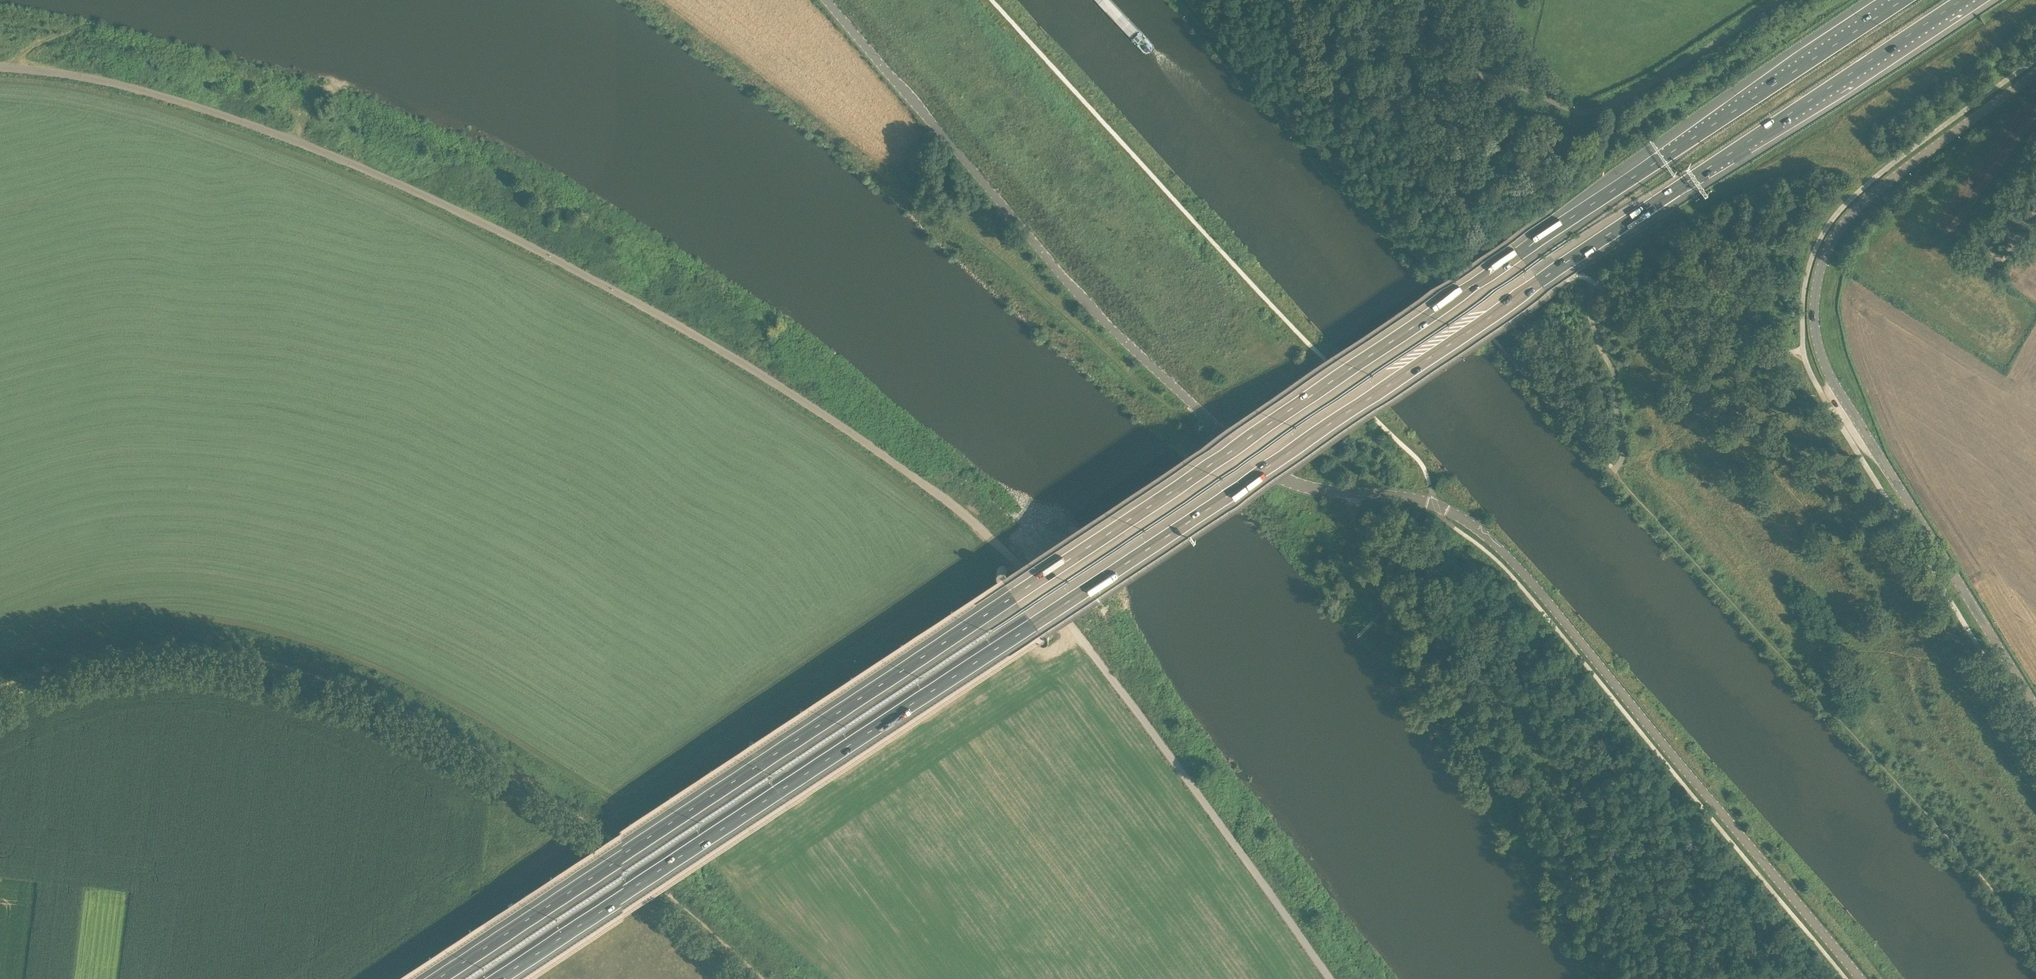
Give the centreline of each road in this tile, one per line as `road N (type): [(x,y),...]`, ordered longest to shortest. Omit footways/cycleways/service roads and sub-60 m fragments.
road 1 (motorway): [(1902,0),(416,978)]
road 2 (motorway): [(480,978),(1962,0)]
road 3 (unclassified): [(1332,978),(1071,620),(994,537),(940,493),(709,341),(381,173),(141,88),(0,66)]
road 4 (tertiary): [(1858,978),(1497,544),(1436,504),(1307,485),(1223,432),(1089,306),(824,0)]
road 5 (tertiary): [(2035,706),(1841,395),(1814,317),(1822,265),(1849,217),(2035,74)]
road 6 (track): [(657,0),(873,158),(902,170),(1169,405),(1198,410)]
road 7 (track): [(1613,292),(1924,637),(2035,809)]
road 8 (track): [(1704,390),(1778,448),(1936,610),(2035,760)]
road 9 (unclassified): [(1621,101),(1777,0)]

